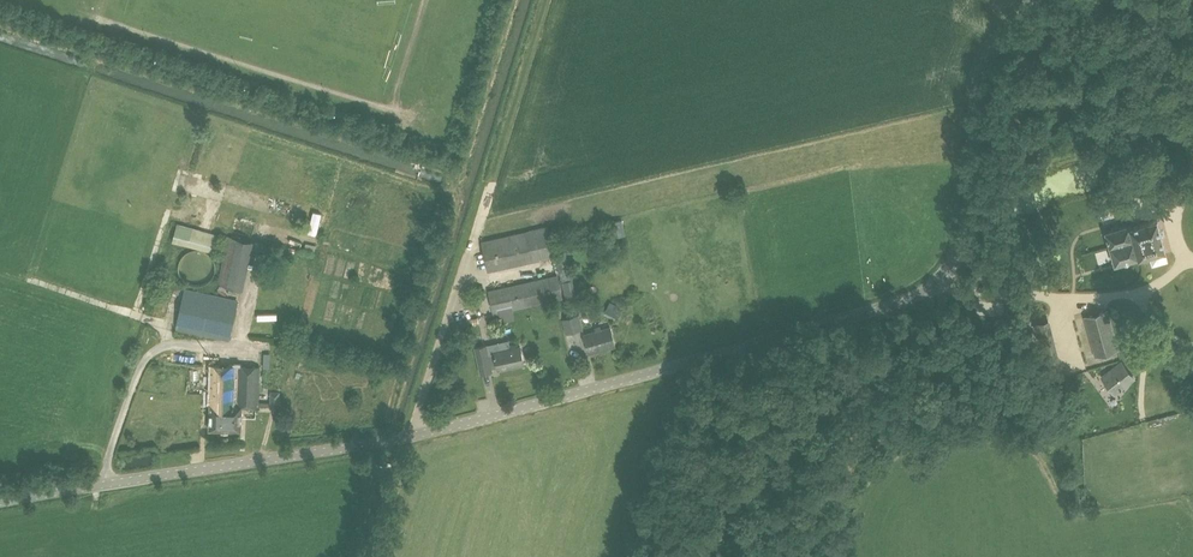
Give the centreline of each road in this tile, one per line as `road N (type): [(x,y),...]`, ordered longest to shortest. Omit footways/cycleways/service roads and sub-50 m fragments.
road 1 (unclassified): [(1039,0),(990,51),(976,103),(962,241),(924,292),(410,436),(0,503)]
road 2 (track): [(96,556),(98,486),(146,354),(235,346)]
road 3 (track): [(1150,289),(1075,299),(984,290),(944,276)]

